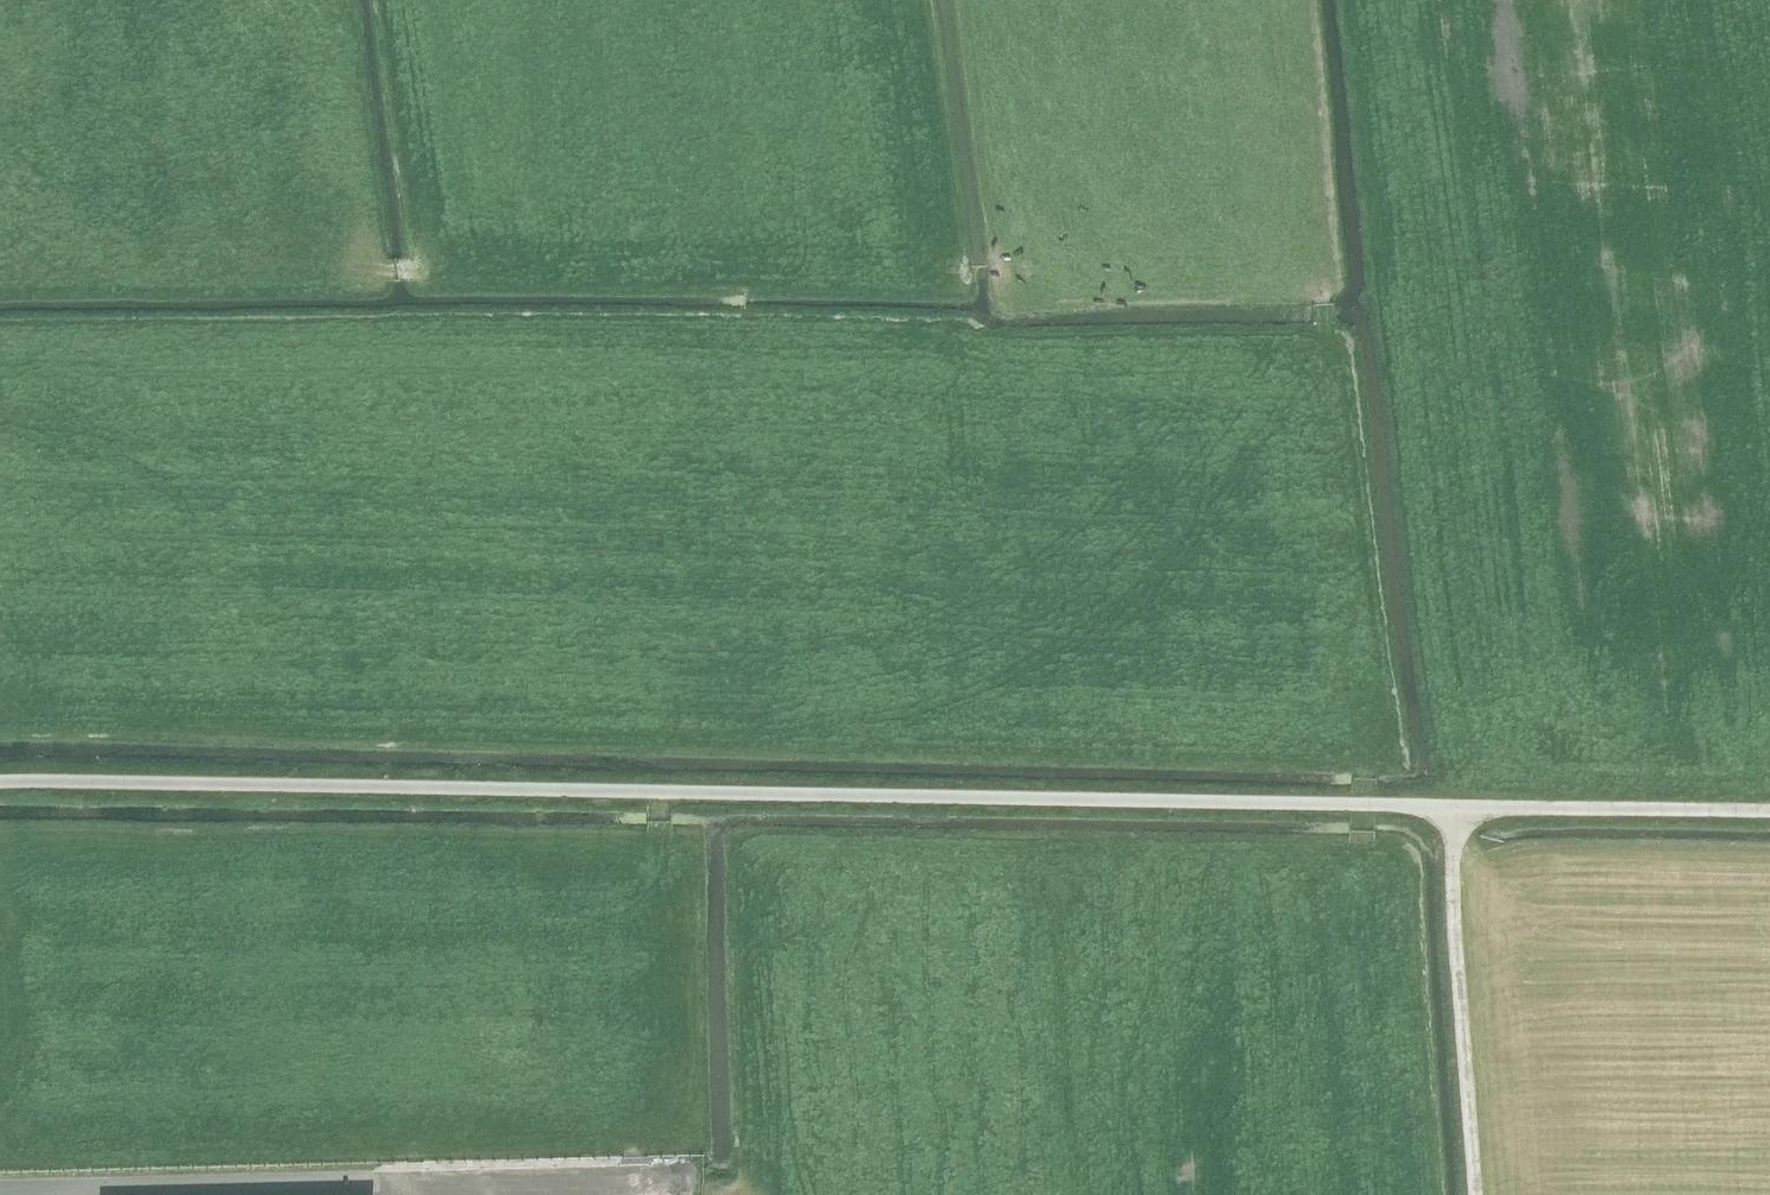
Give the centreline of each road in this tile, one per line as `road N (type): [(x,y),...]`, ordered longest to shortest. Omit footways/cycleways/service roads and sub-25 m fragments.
road 1 (track): [(1769,810),(0,781)]
road 2 (track): [(1454,806),(1453,909),(1475,1194)]

